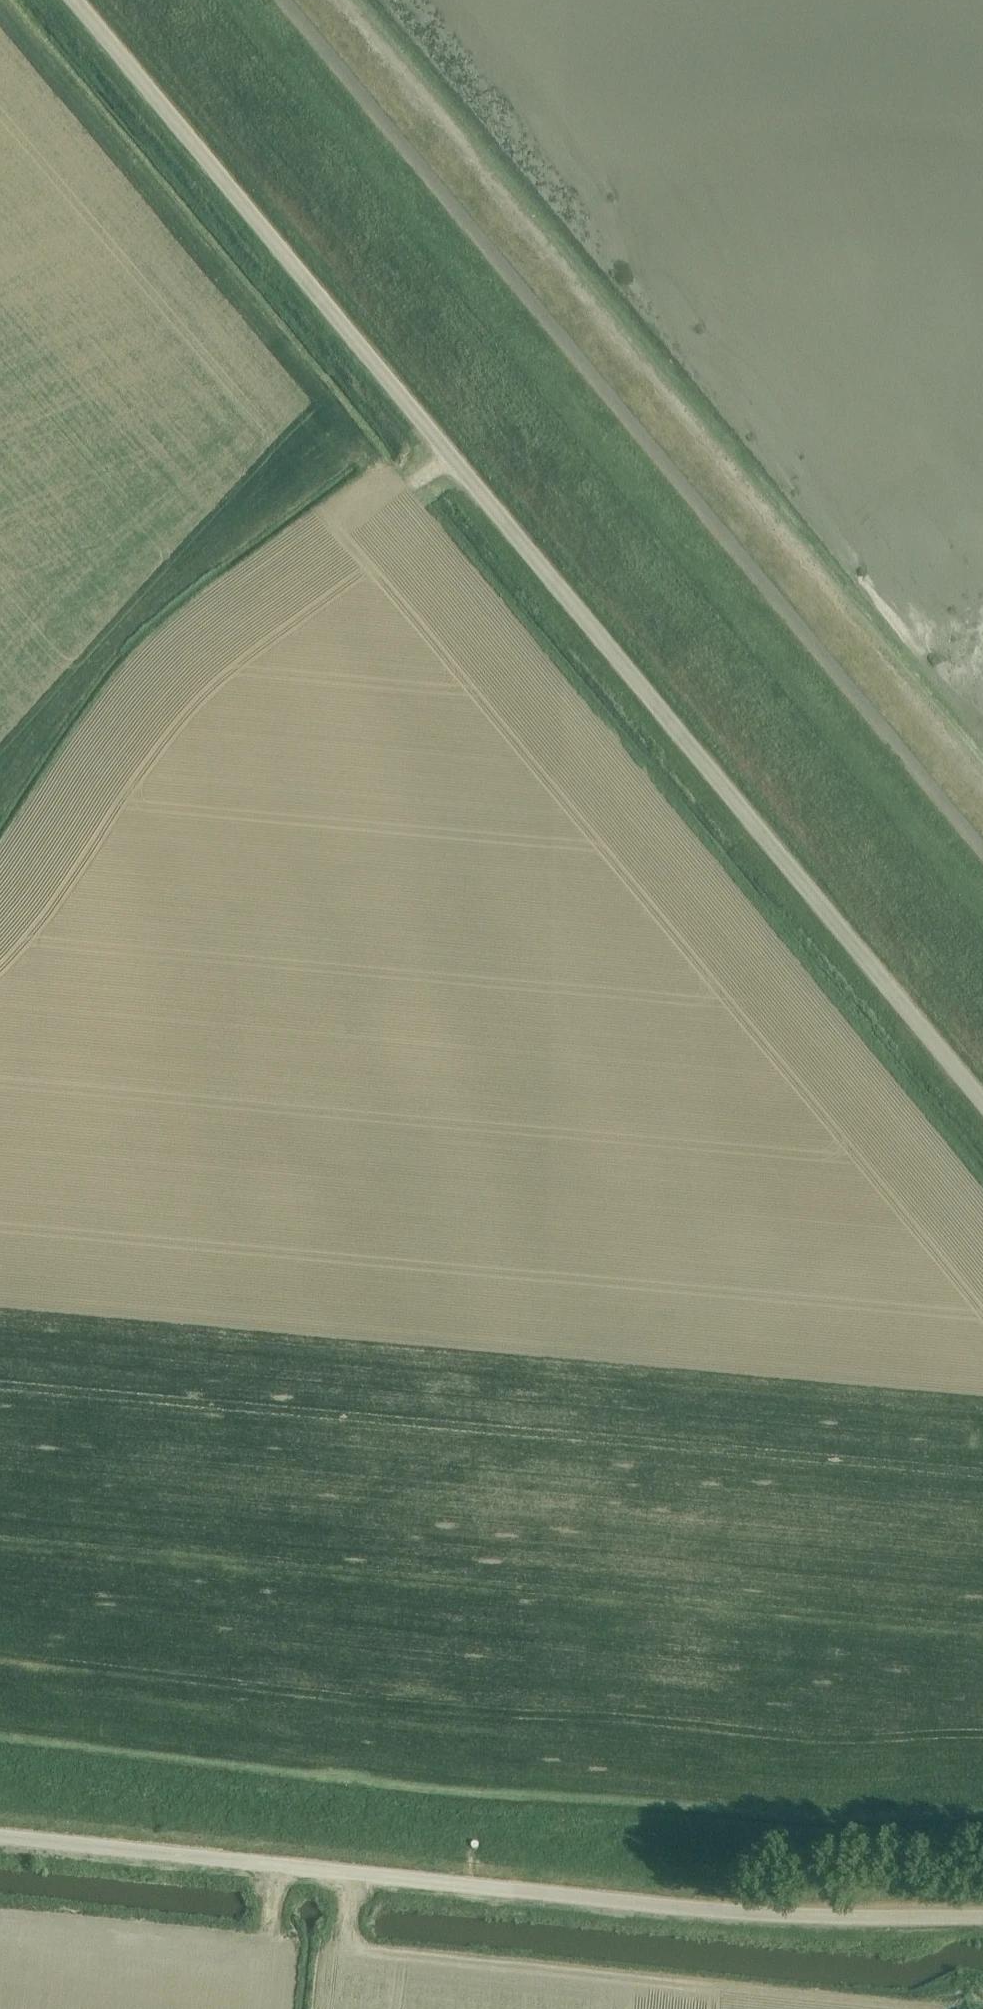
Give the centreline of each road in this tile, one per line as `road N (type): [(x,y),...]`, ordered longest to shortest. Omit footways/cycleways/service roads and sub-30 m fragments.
road 1 (unclassified): [(982,1114),(78,0)]
road 2 (tertiary): [(982,1921),(824,1920),(0,1837)]

